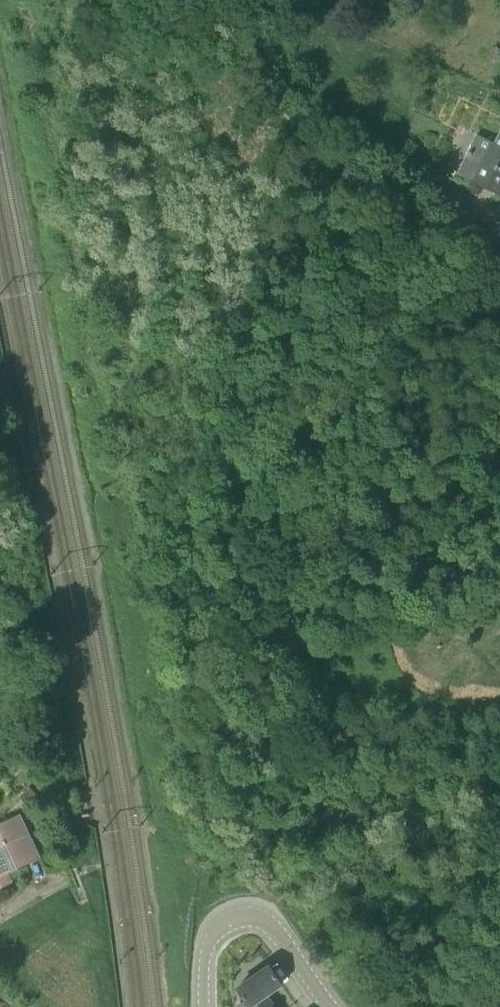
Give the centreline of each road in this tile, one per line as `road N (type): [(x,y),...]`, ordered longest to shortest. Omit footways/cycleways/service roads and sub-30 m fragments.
road 1 (tertiary): [(207,1006),(209,943),(238,913),(266,919),(331,1006)]

